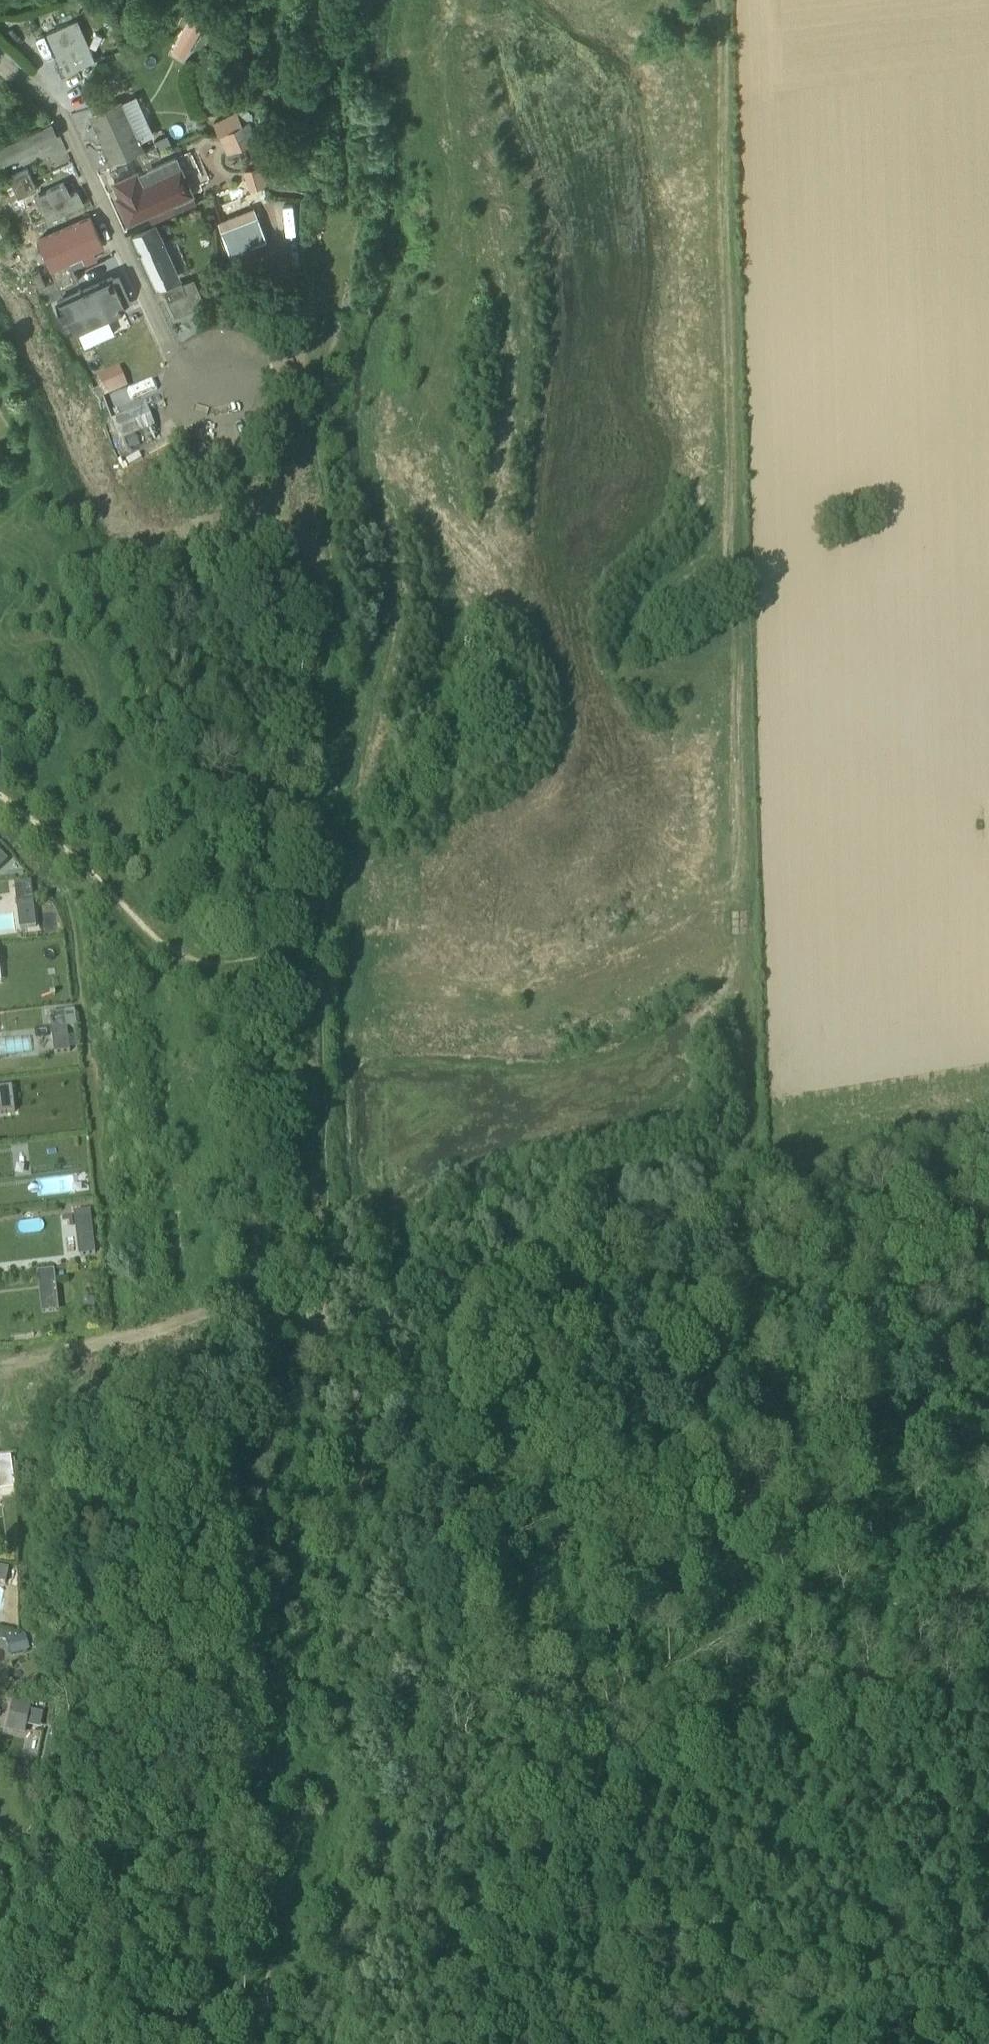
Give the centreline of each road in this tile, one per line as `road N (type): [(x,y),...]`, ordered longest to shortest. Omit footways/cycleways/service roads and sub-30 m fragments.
road 1 (residential): [(215,383),(174,354),(62,117),(0,63)]

